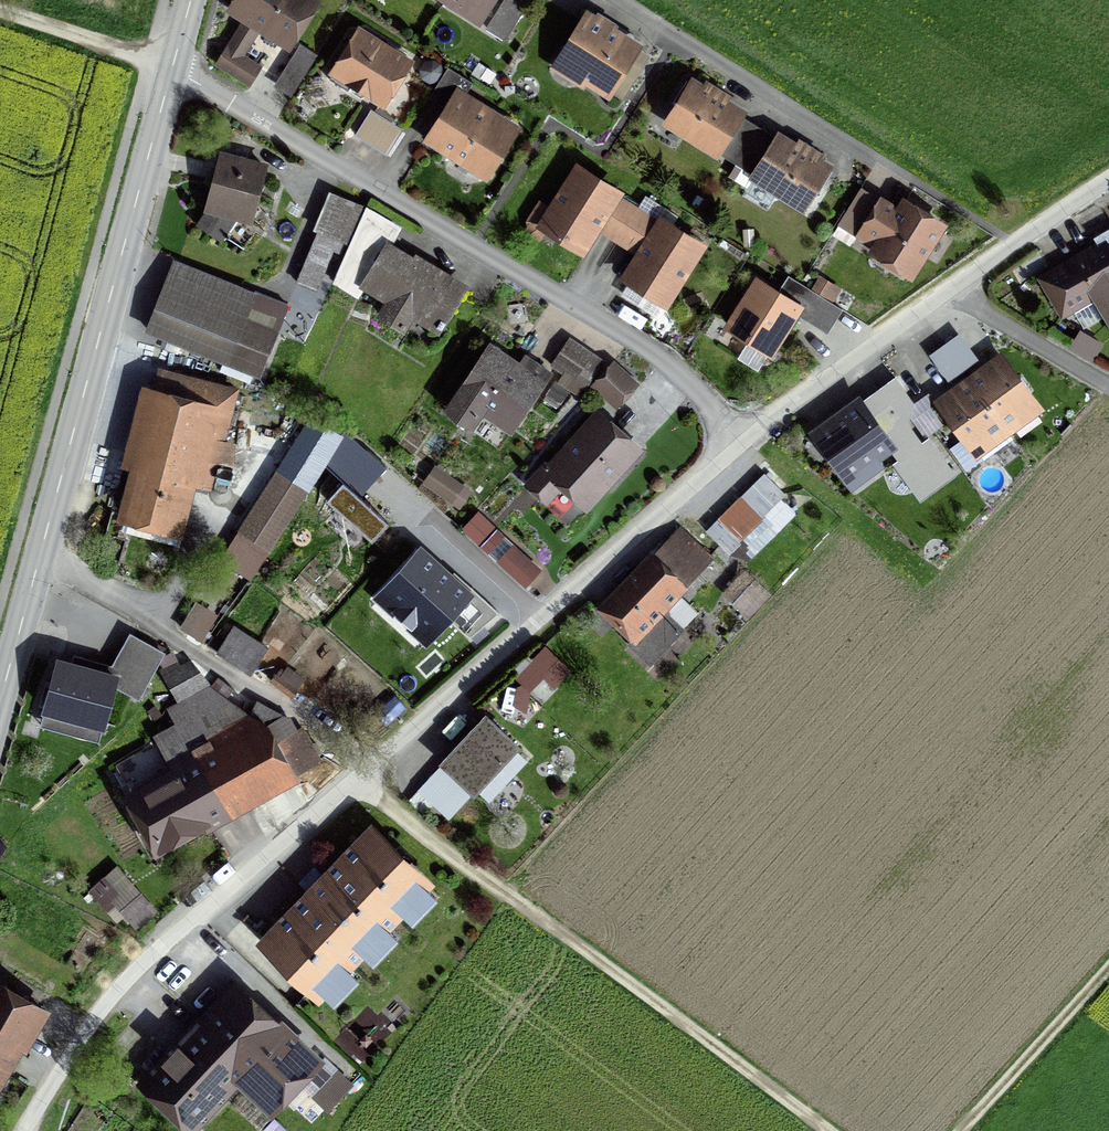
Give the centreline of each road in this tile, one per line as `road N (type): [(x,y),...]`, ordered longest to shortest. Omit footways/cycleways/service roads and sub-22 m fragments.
road 1 (unclassified): [(22,1130),(83,1032),(140,965),(744,441)]
road 2 (residential): [(744,441),(673,364),(175,67)]
road 3 (tertiary): [(175,67),(0,706)]
road 4 (track): [(831,1130),(352,779)]
road 5 (residential): [(618,0),(866,158)]
road 6 (unclassified): [(744,441),(944,292)]
road 7 (track): [(1108,969),(962,1130)]
road 8 (unclassified): [(944,292),(1108,179)]
road 9 (residential): [(944,292),(1108,385)]
road 10 (track): [(175,67),(0,4)]

